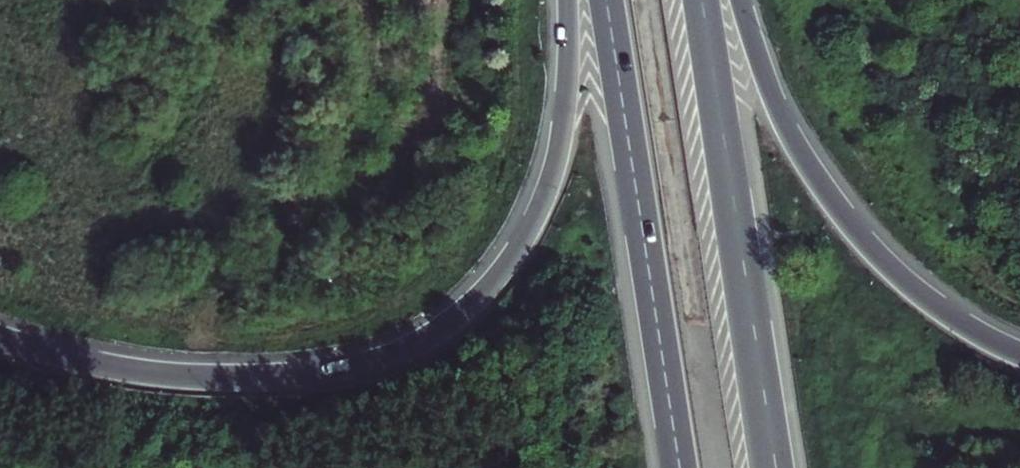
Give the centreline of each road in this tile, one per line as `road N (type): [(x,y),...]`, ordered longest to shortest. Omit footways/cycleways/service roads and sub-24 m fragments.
road 1 (motorway): [(567,0),(564,122),(546,191),(511,260),(432,335),(355,366),(248,377),(120,369),(0,337)]
road 2 (motorway): [(606,0),(679,467)]
road 3 (motorway): [(773,467),(701,0)]
road 4 (motorway): [(1019,355),(930,304),(838,207),(783,120),(740,0)]

